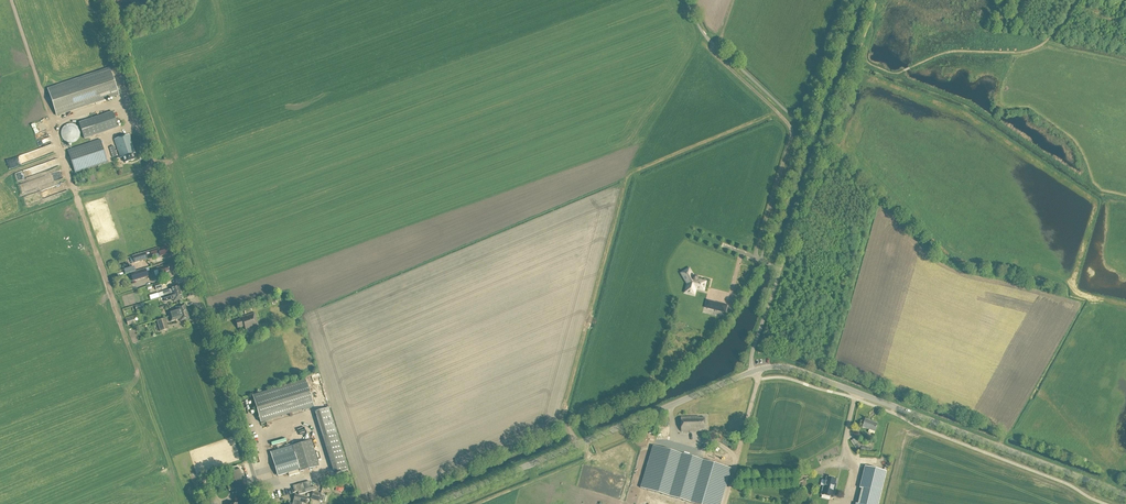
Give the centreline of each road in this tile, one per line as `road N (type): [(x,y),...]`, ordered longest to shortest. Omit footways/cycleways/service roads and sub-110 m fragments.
road 1 (unclassified): [(263,503),(140,123)]
road 2 (unclassified): [(1125,495),(798,371),(753,372)]
road 3 (unclassified): [(753,372),(435,503)]
road 4 (track): [(877,0),(780,270)]
road 5 (track): [(55,128),(138,375)]
road 6 (track): [(705,45),(791,129),(754,258)]
road 7 (track): [(758,370),(724,503)]
road 8 (track): [(140,123),(100,0)]
road 9 (unclassified): [(761,260),(780,270),(753,372)]

